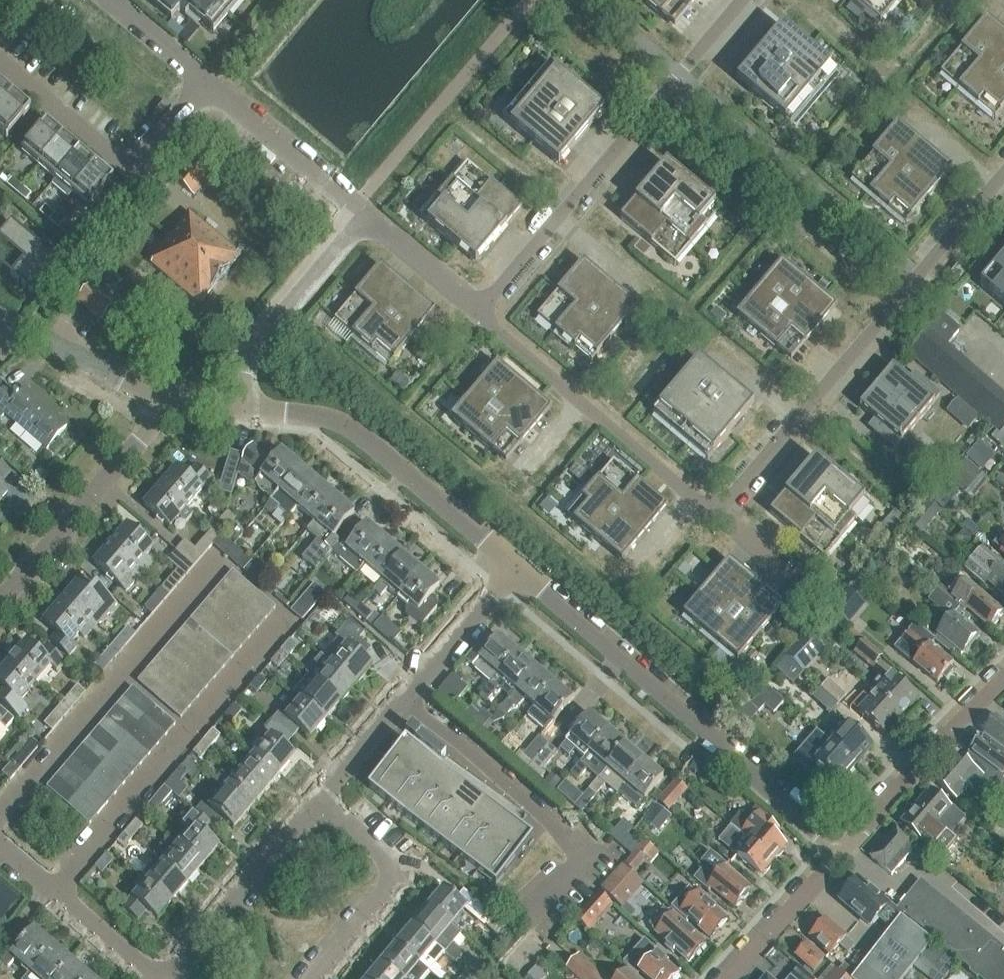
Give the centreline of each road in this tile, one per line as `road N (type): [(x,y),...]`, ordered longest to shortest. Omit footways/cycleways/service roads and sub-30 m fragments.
road 1 (residential): [(1003,176),(727,519),(481,314)]
road 2 (residential): [(842,851),(511,570)]
road 3 (residential): [(481,314),(744,0)]
road 4 (residential): [(511,570),(355,443),(295,419),(216,415),(180,399)]
road 5 (residential): [(322,805),(511,570)]
road 6 (residential): [(208,87),(132,170),(0,60)]
road 7 (residential): [(0,607),(180,399)]
road 8 (residential): [(180,399),(212,383),(265,332),(363,218)]
road 9 (residential): [(842,851),(1003,685)]
road 10 (residential): [(172,978),(322,805)]
road 11 (residential): [(316,978),(390,883),(376,852),(322,805)]
road 12 (residential): [(159,978),(0,846)]
road 13 (residential): [(363,218),(208,87)]
road 14 (residential): [(180,399),(0,324)]
road 15 (residential): [(725,978),(842,851)]
road 16 (residential): [(481,314),(363,218)]
road 17 (residential): [(208,87),(102,0)]

